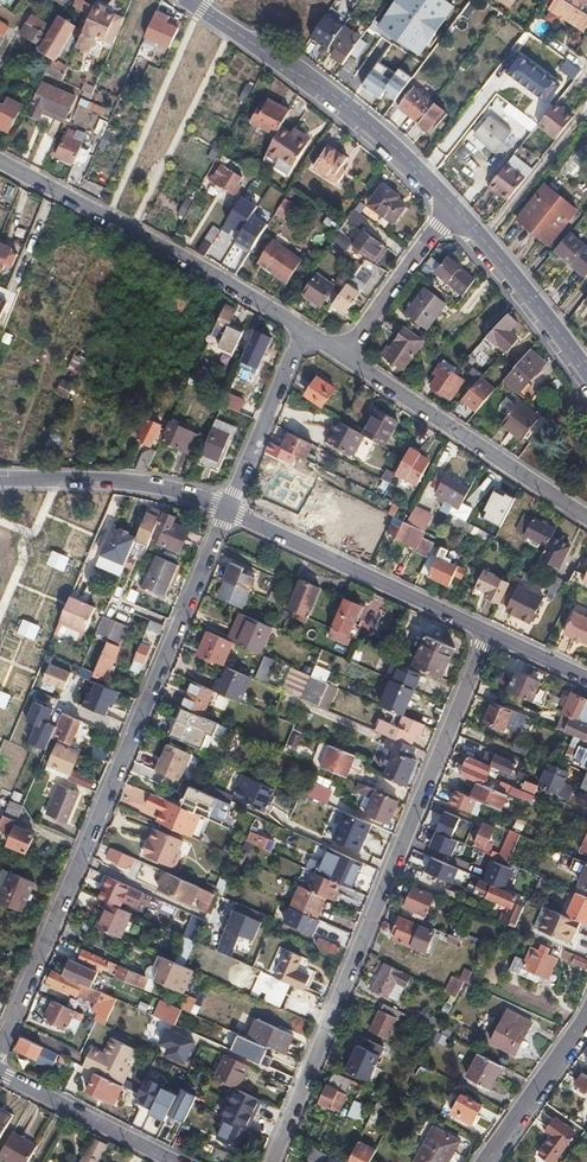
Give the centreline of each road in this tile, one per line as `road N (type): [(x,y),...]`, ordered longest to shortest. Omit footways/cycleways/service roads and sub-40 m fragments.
road 1 (residential): [(0,1053),(228,509)]
road 2 (residential): [(274,1161),(490,633)]
road 3 (residential): [(0,156),(221,276),(306,333)]
road 4 (residential): [(452,207),(344,105),(192,3)]
road 5 (residential): [(490,633),(228,509)]
road 6 (residential): [(347,354),(586,516)]
road 7 (residential): [(228,509),(136,483),(0,476)]
road 8 (residential): [(586,370),(452,207)]
road 9 (residential): [(175,1161),(0,1072)]
road 10 (residential): [(228,509),(306,333)]
road 11 (residential): [(347,354),(452,207)]
road 12 (residential): [(586,1022),(488,1161)]

